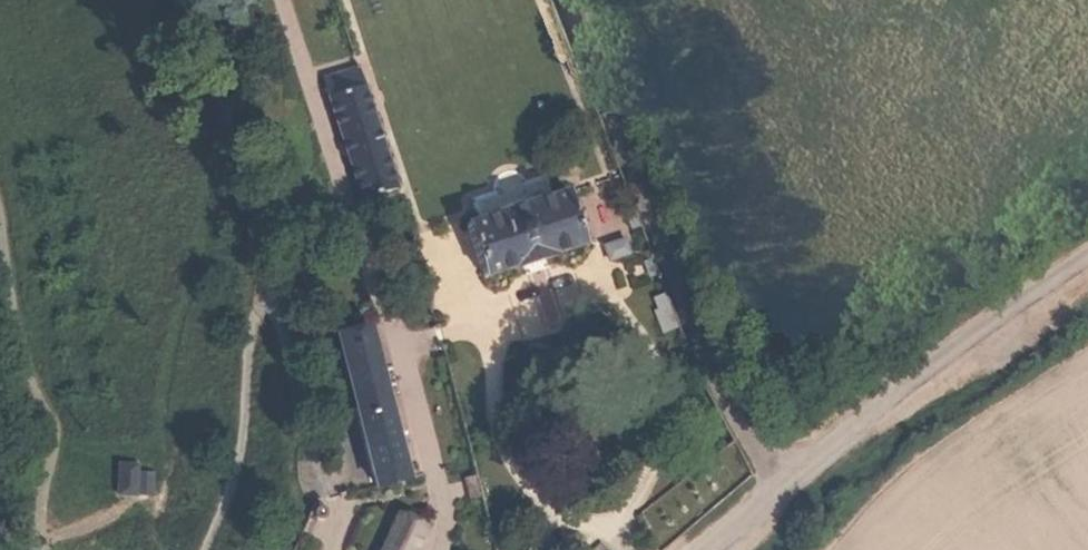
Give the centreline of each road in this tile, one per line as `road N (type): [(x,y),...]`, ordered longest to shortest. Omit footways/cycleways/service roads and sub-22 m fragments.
road 1 (tertiary): [(779,487),(702,341),(563,0)]
road 2 (tertiary): [(779,487),(903,385),(1087,258)]

